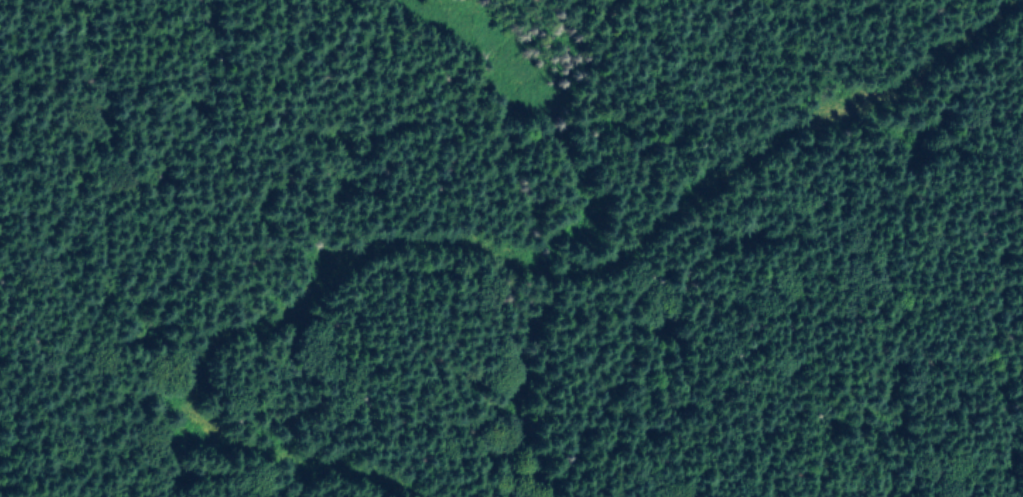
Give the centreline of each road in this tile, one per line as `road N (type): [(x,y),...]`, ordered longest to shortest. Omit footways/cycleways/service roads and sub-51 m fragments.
road 1 (track): [(1022,7),(928,80),(766,159),(628,262),(573,275),(462,248),(379,256),(351,264),(297,318),(234,341),(202,369),(191,400),(195,420),(222,444),(359,474),(420,496)]
road 2 (track): [(406,0),(508,71),(571,164),(582,218),(556,272)]

